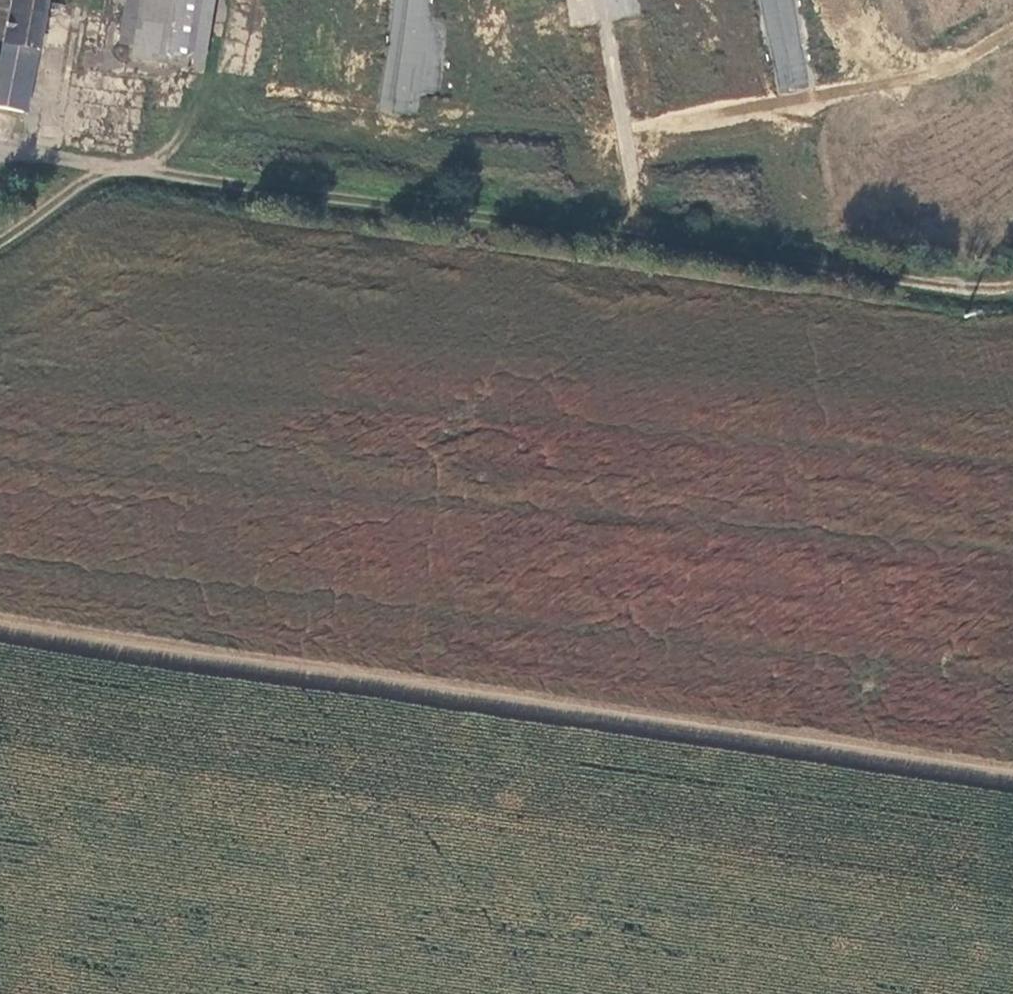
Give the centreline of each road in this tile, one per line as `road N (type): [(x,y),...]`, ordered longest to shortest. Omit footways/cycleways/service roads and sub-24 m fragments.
road 1 (track): [(1012,283),(918,283),(0,154)]
road 2 (track): [(219,0),(208,71),(195,83),(179,142),(146,163),(89,181),(0,244)]

